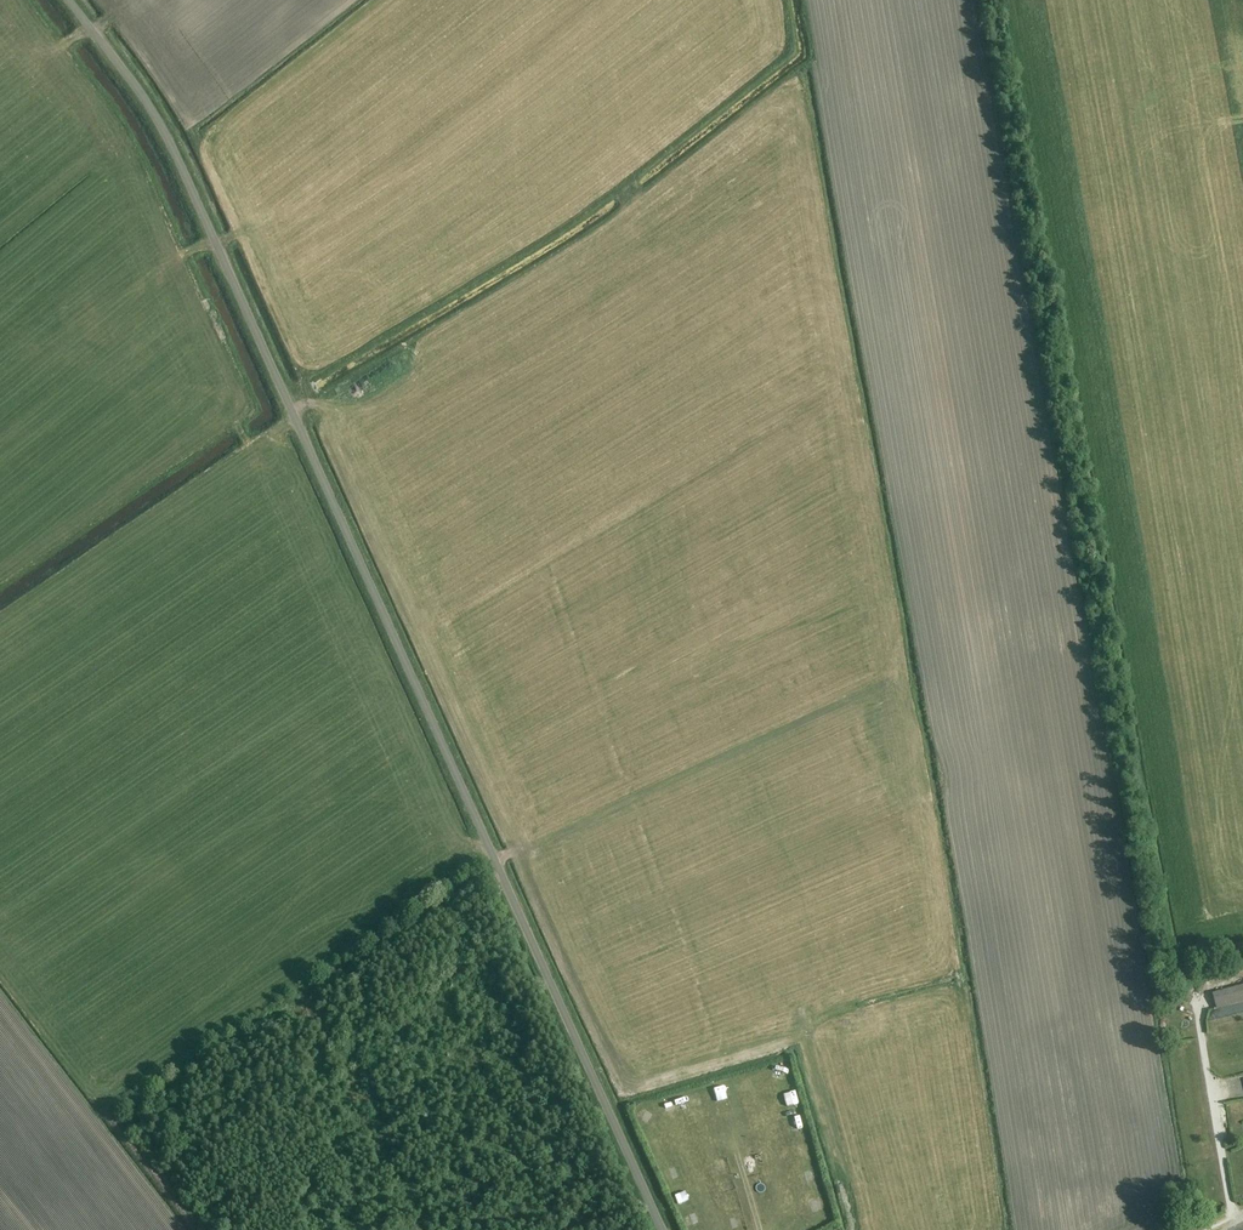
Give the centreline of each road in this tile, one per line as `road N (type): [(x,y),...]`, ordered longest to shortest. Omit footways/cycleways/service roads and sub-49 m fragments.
road 1 (unclassified): [(662,1229),(171,143),(68,0)]

